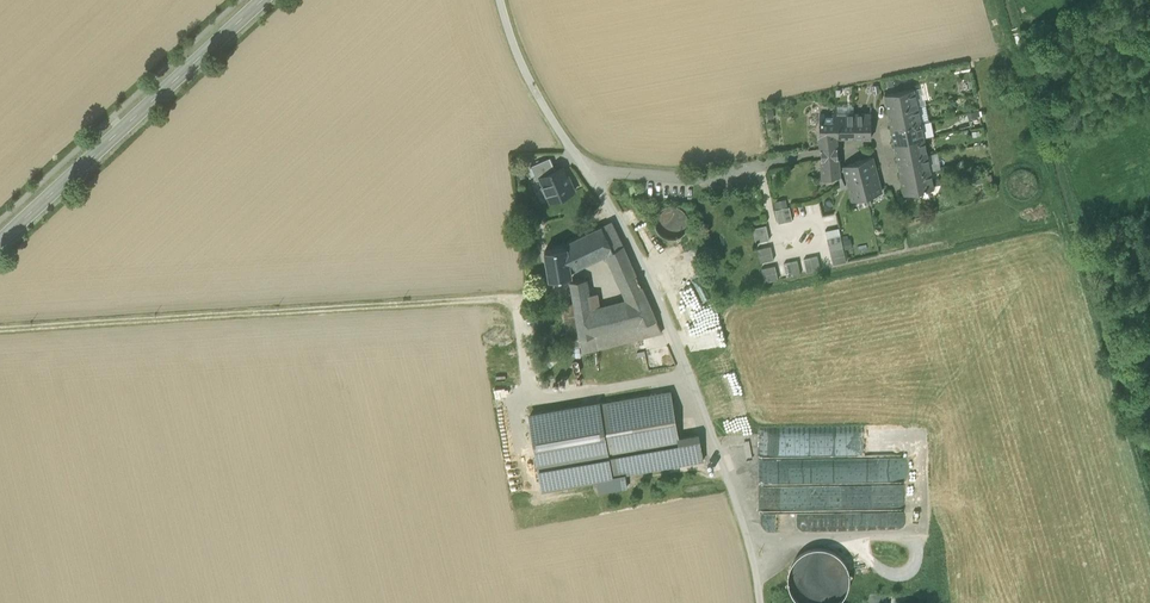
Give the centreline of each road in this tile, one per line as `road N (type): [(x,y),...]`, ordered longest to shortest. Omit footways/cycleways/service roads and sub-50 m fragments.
road 1 (track): [(0,329),(531,296)]
road 2 (unclassified): [(761,602),(755,557),(683,358),(631,241),(587,171)]
road 3 (tertiary): [(262,0),(0,243)]
road 4 (unclassified): [(587,171),(694,179),(813,154)]
road 5 (unclassified): [(587,171),(532,88),(502,0)]

